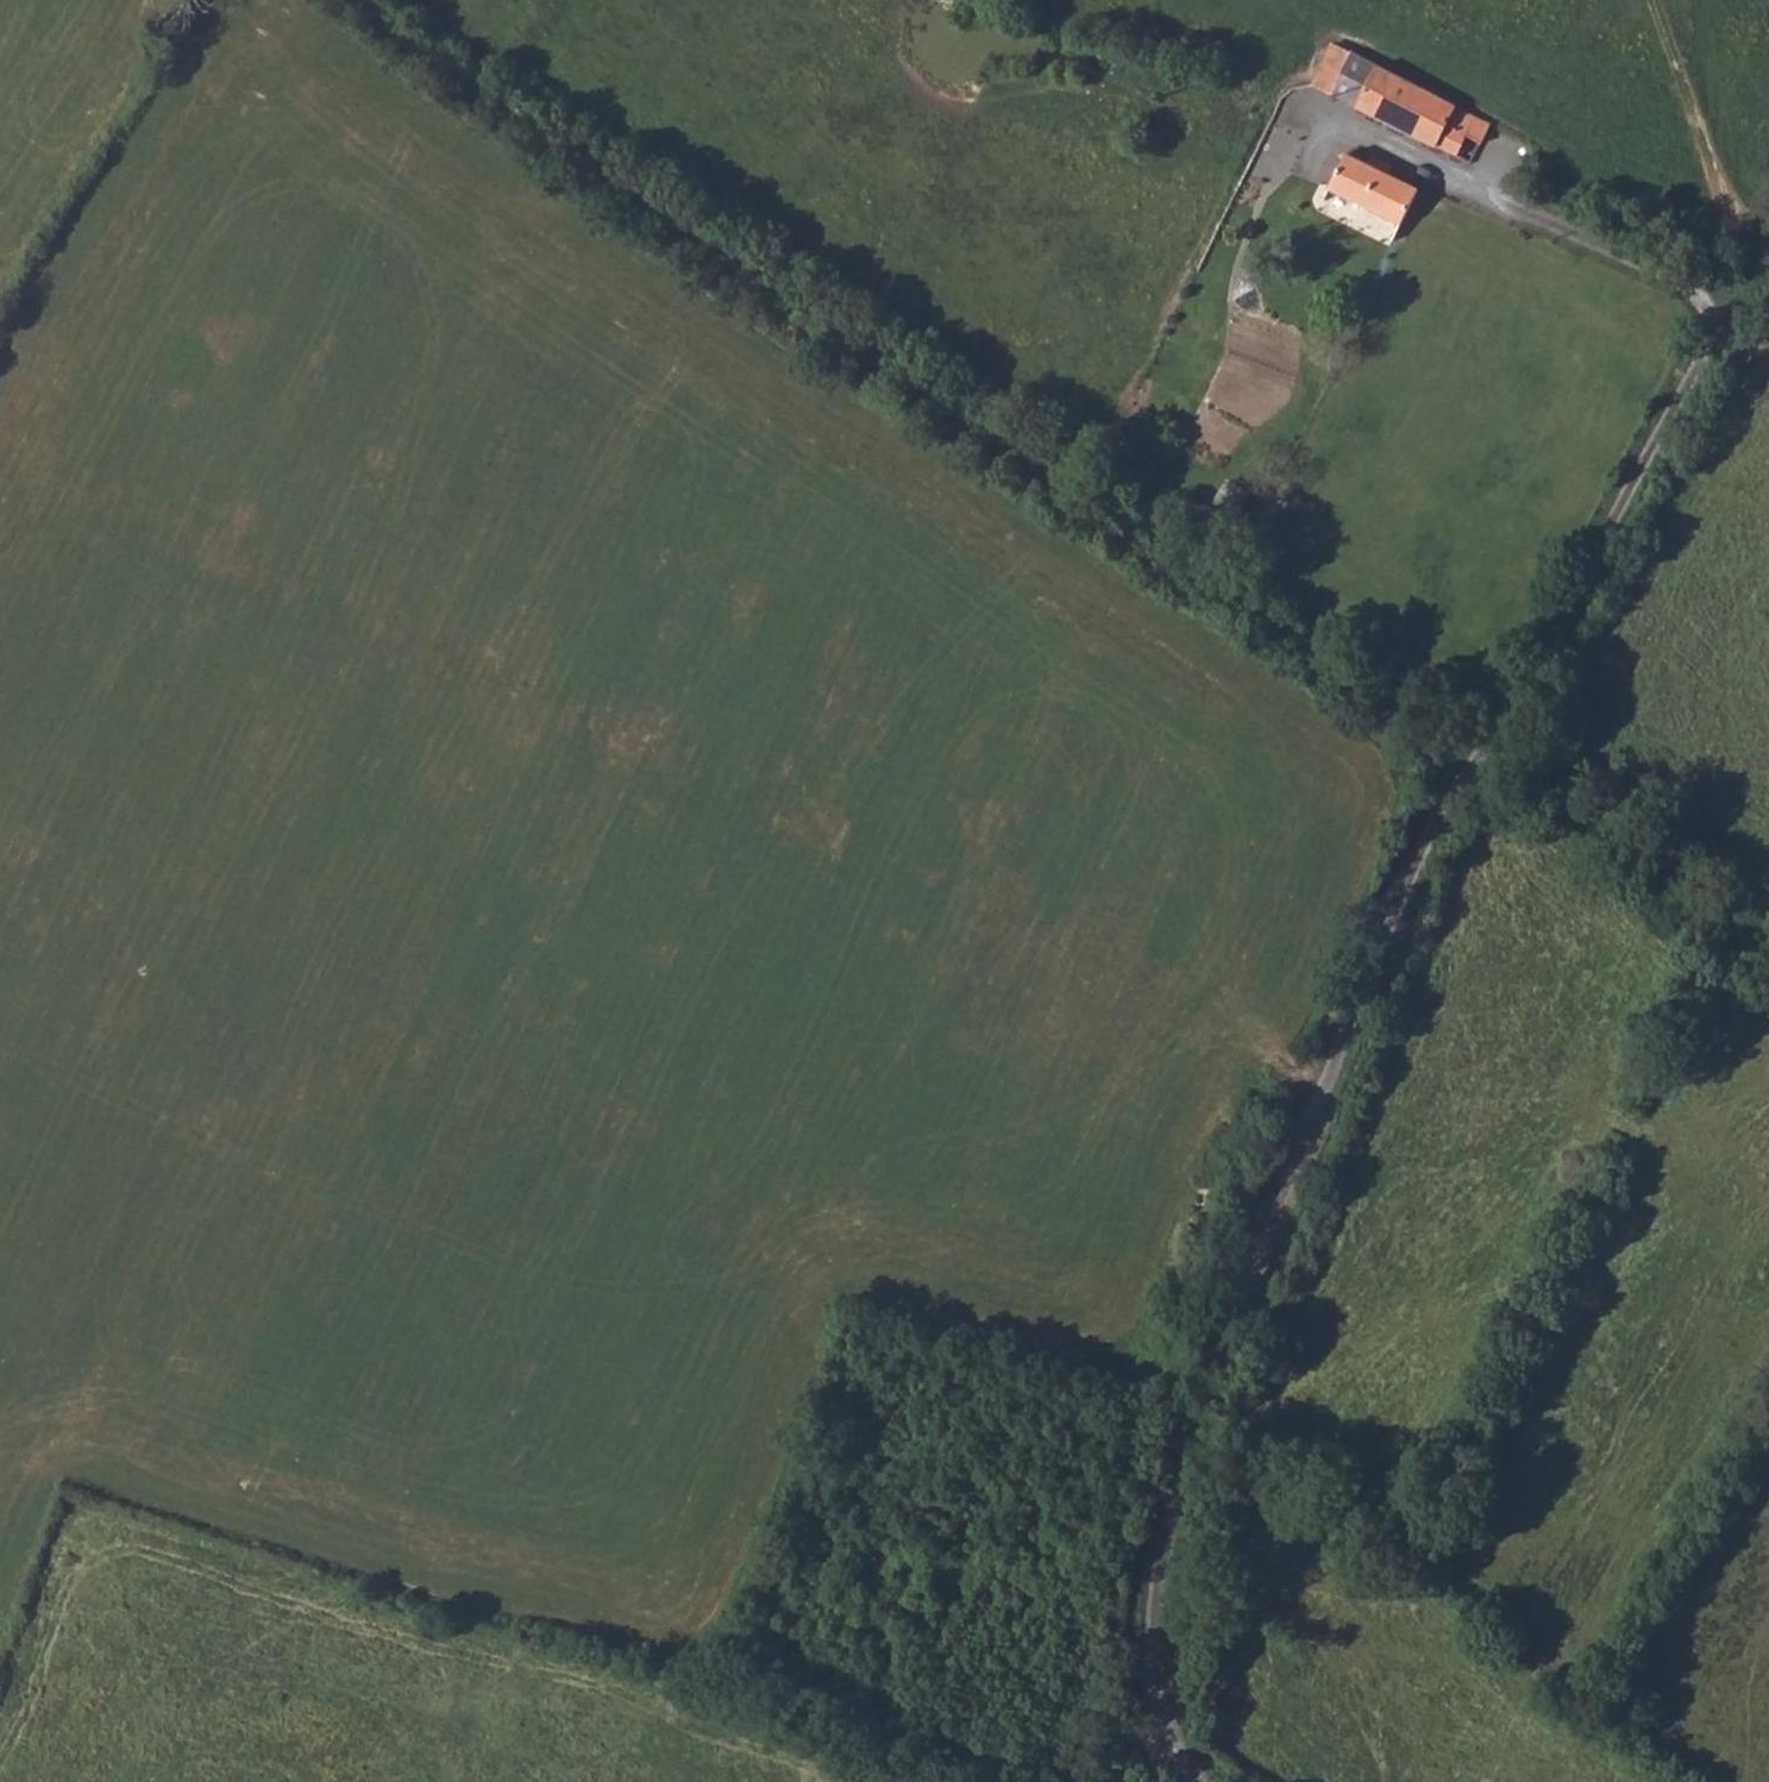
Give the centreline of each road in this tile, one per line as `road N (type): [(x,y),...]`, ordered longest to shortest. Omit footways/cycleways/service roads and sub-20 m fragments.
road 1 (track): [(1202,1781),(1157,1710),(1160,1569),(1230,1335),(1403,894),(1719,324)]
road 2 (track): [(1323,128),(1697,299),(1719,324)]
road 3 (track): [(1647,0),(1734,213),(1768,259)]

